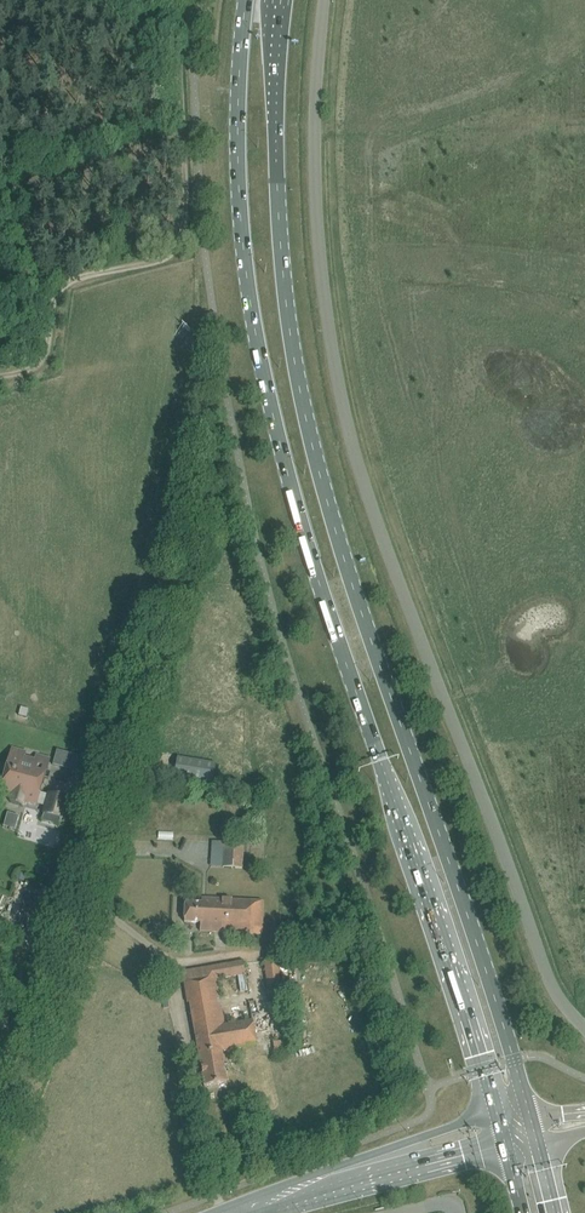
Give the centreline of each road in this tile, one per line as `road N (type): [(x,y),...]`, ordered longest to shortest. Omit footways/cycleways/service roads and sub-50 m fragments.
road 1 (primary): [(246,0),(239,193),(265,377),(328,609),(498,1116)]
road 2 (primary): [(530,1113),(357,596),(302,397),(277,168),(285,0)]
road 3 (unclassified): [(584,1028),(554,989),(399,584),(347,423),(317,221),(325,0)]
road 4 (residential): [(0,1134),(84,899)]
road 5 (unclassified): [(84,899),(165,955),(193,1088)]
road 6 (residential): [(84,899),(129,725)]
road 7 (secondary): [(234,1212),(385,1163)]
road 8 (secondary): [(498,1116),(426,1137),(385,1163)]
road 9 (secondary): [(385,1163),(435,1165),(506,1147)]

